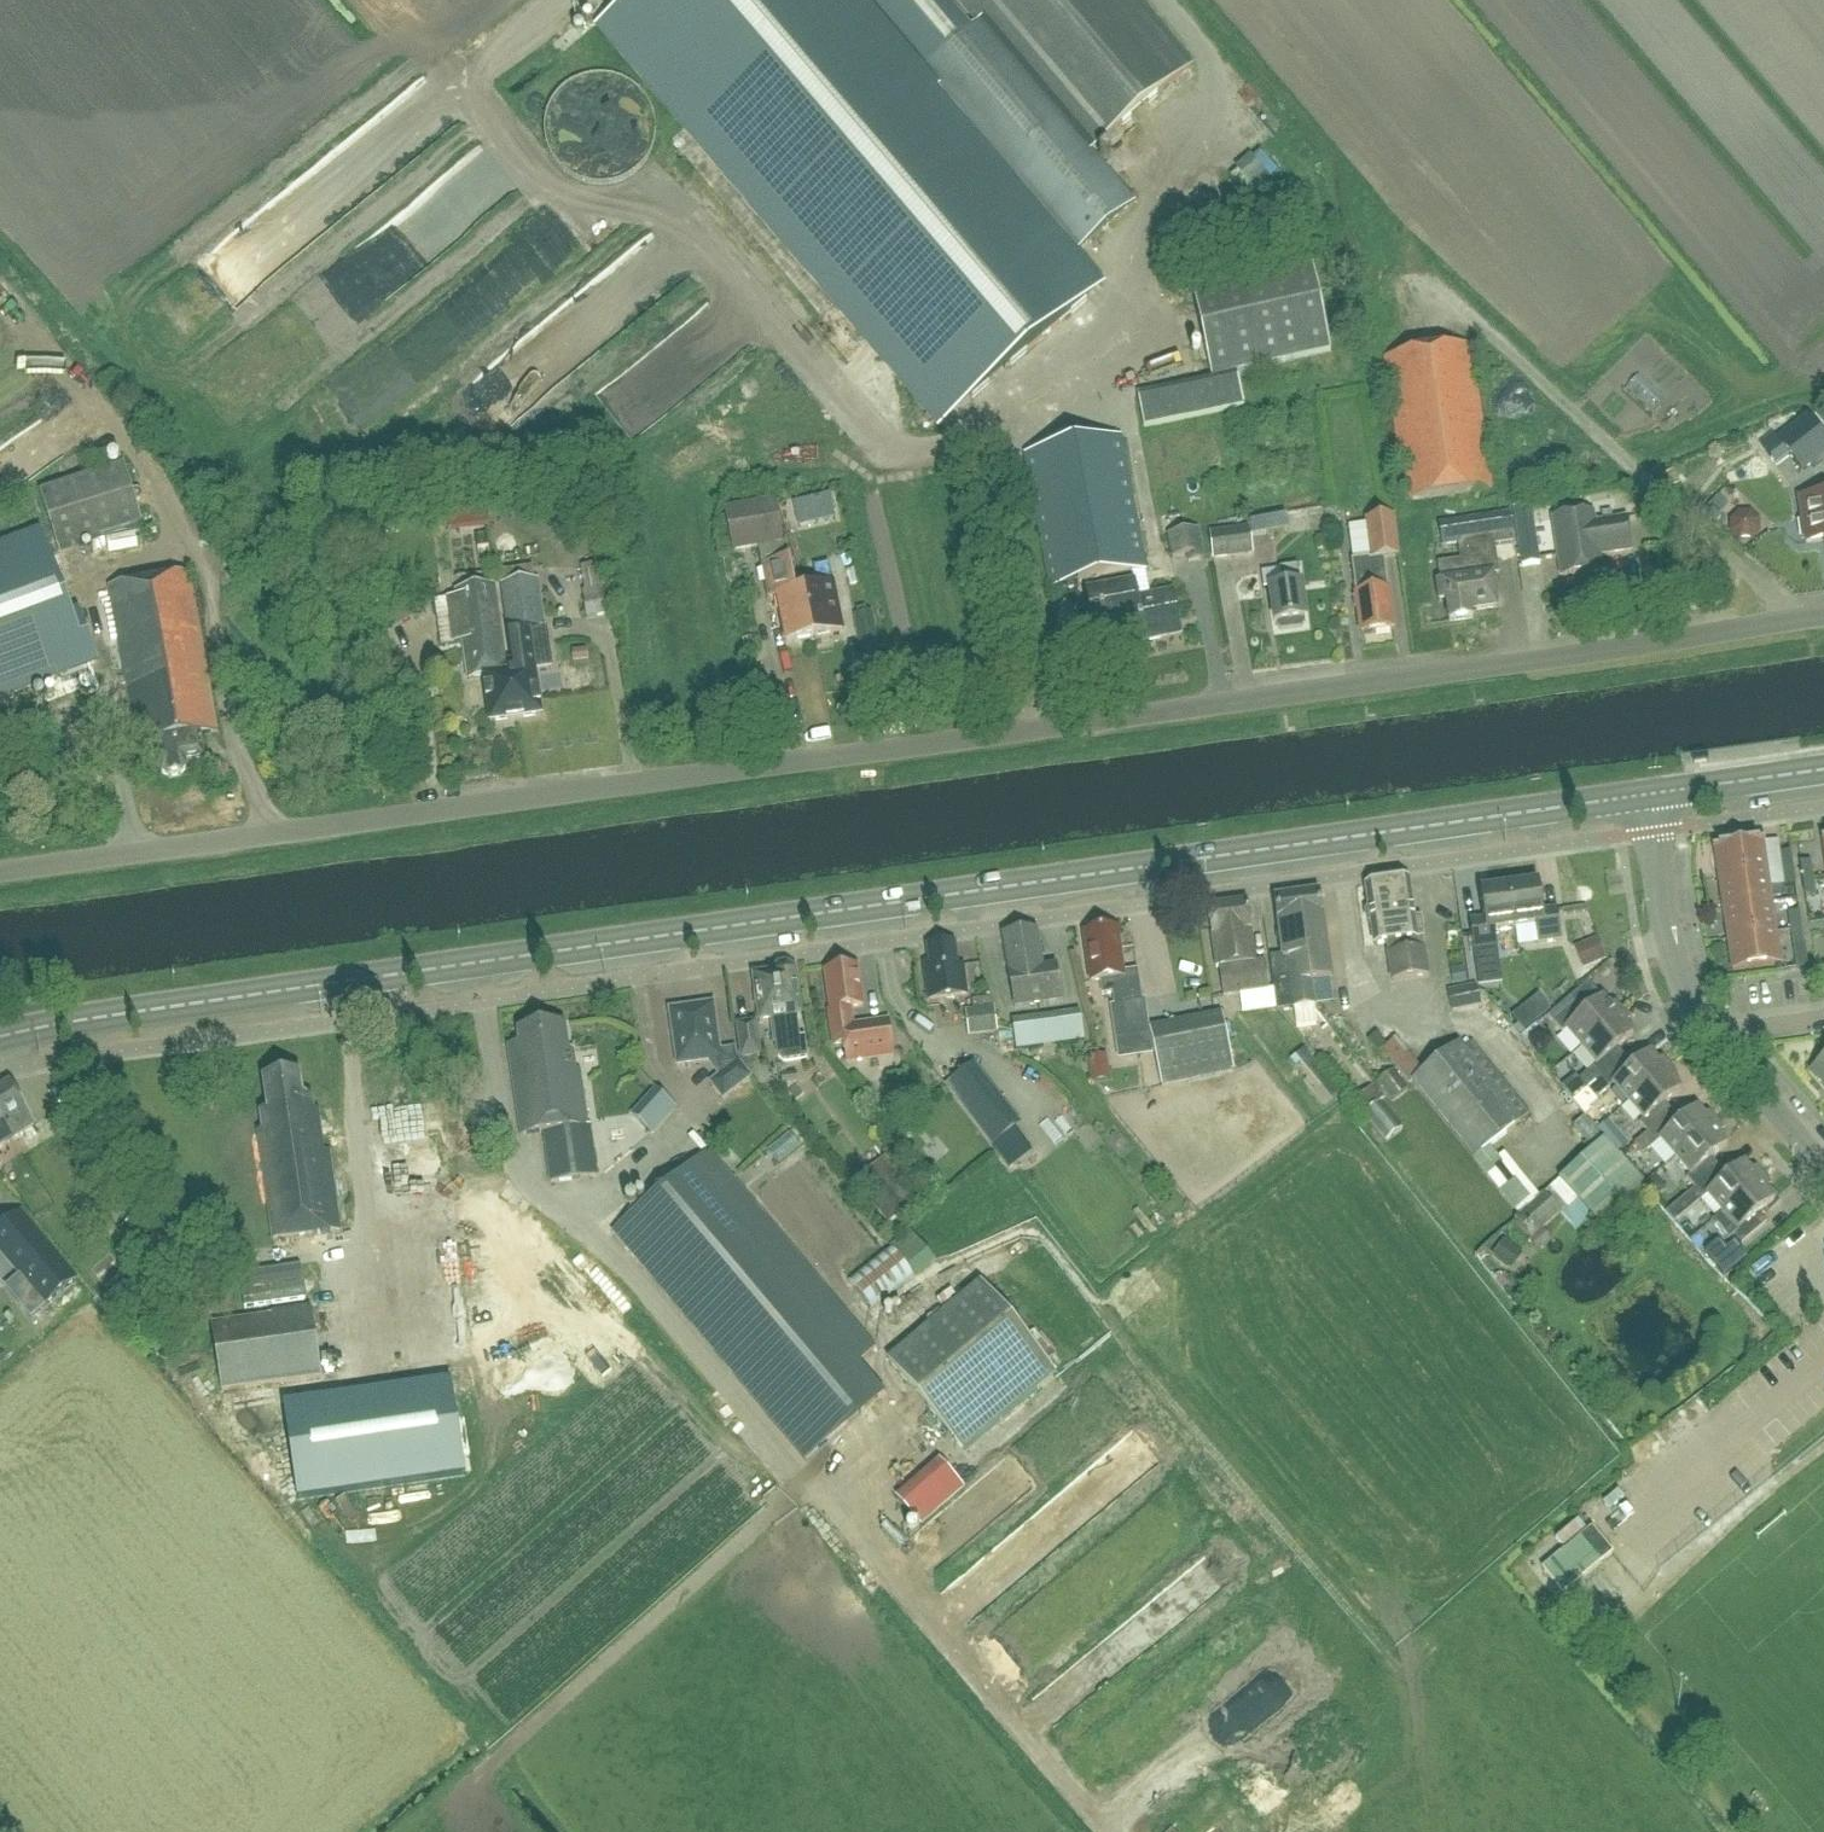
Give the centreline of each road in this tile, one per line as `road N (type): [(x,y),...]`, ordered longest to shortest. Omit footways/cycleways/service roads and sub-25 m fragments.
road 1 (unclassified): [(0,880),(1823,619)]
road 2 (primary): [(0,1043),(1649,797)]
road 3 (unclassified): [(1714,1040),(1670,949),(1649,797)]
road 4 (unclassified): [(1823,1179),(1714,1040)]
road 5 (primary): [(1649,797),(1823,773)]

